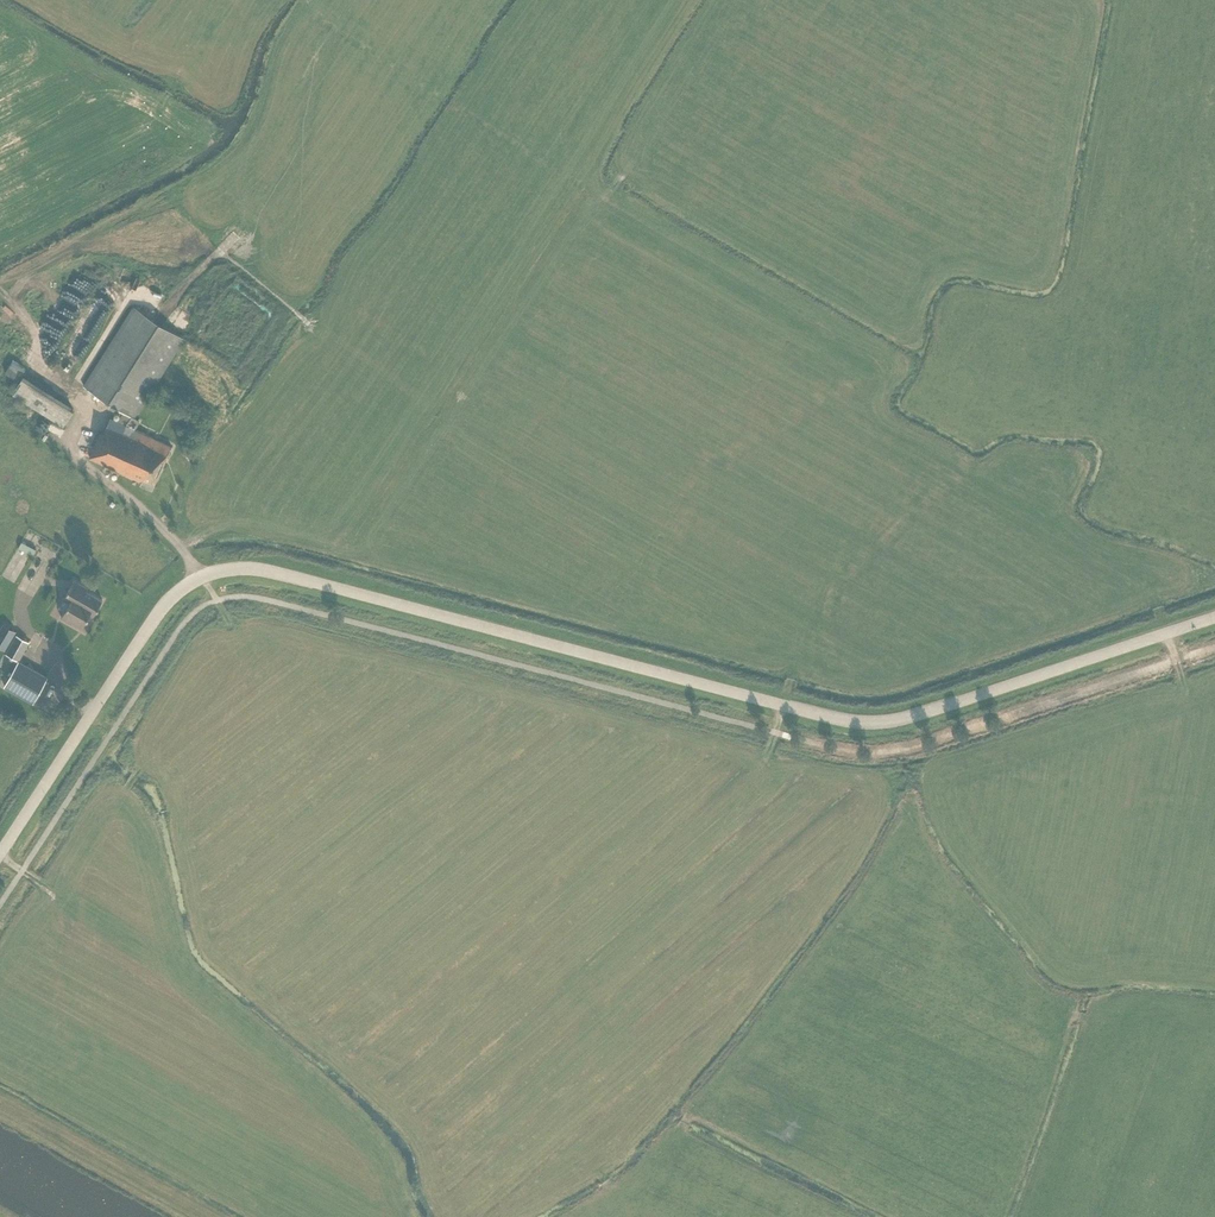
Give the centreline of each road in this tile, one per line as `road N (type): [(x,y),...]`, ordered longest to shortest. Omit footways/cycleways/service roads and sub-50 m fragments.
road 1 (tertiary): [(1214,616),(872,724),(275,572),(229,569),(202,574),(164,603),(0,852)]

